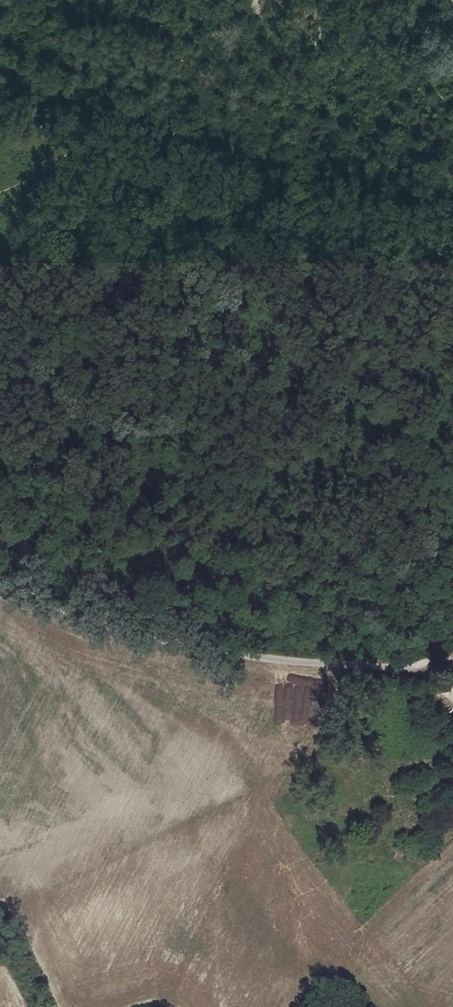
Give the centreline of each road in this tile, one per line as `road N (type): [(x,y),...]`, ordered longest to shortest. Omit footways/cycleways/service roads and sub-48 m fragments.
road 1 (track): [(0,585),(162,642),(282,662),(406,668)]

